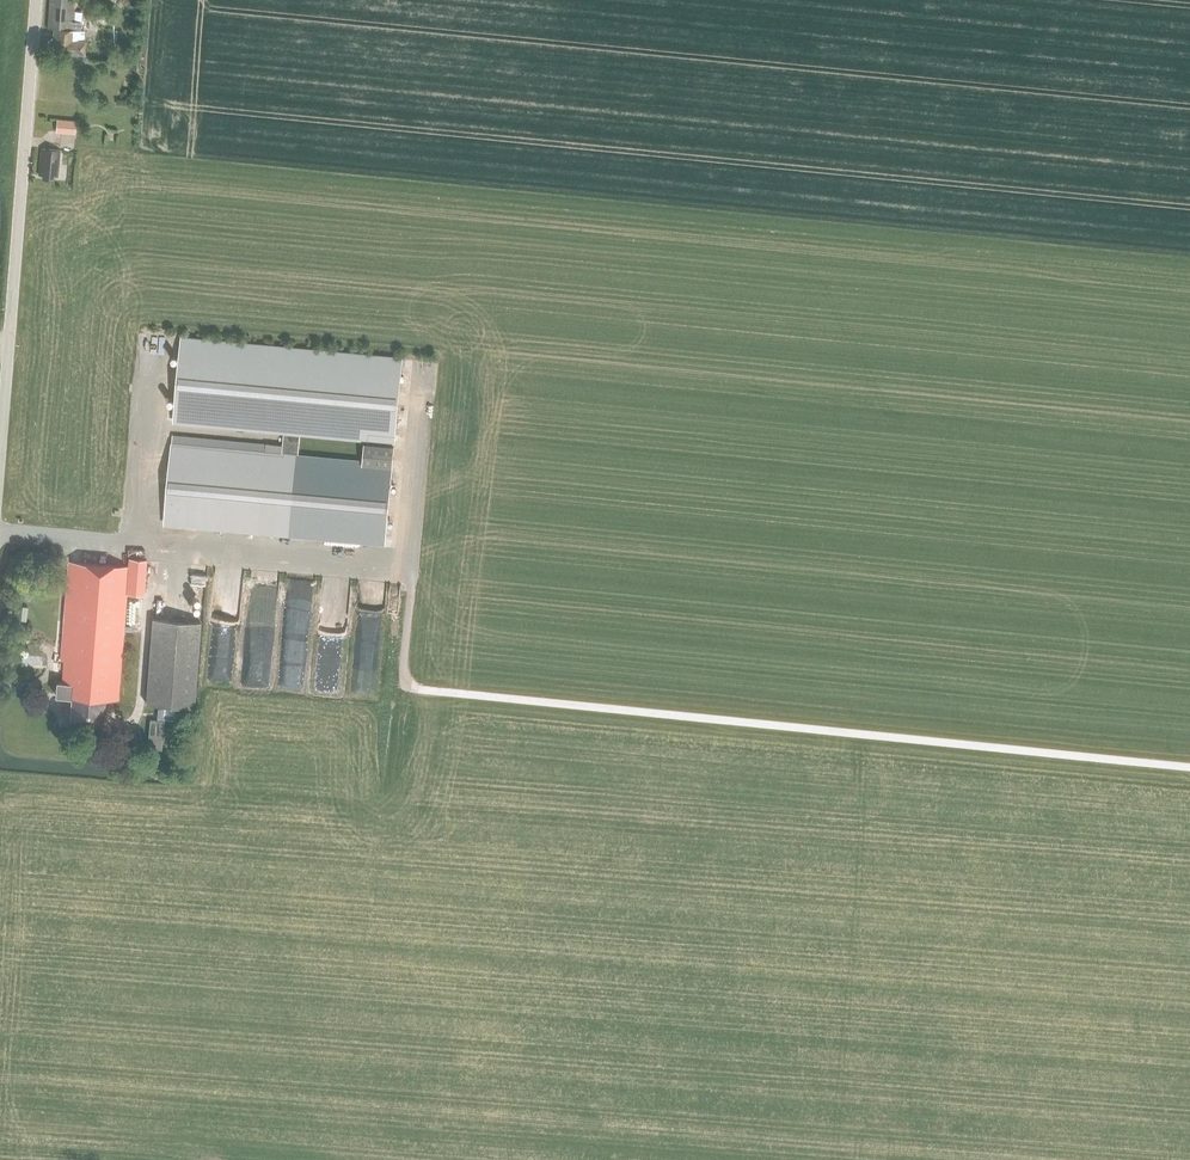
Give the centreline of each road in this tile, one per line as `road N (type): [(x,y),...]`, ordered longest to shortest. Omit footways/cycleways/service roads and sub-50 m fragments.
road 1 (unclassified): [(0,463),(37,0)]

